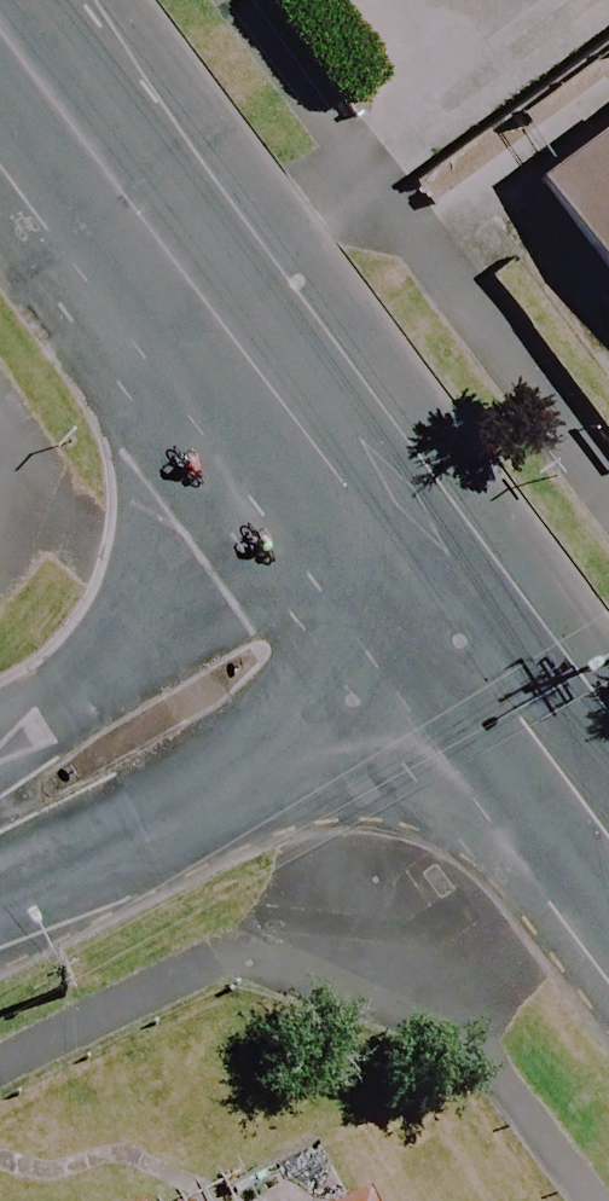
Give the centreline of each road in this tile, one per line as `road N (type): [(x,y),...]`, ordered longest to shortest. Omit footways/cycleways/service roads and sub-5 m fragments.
road 1 (tertiary): [(0,30),(355,500)]
road 2 (tertiary): [(456,636),(94,847),(0,838)]
road 3 (tertiary): [(0,782),(48,711),(355,500)]
road 4 (tertiary): [(456,636),(608,843)]
road 5 (tertiary): [(355,500),(456,636)]

